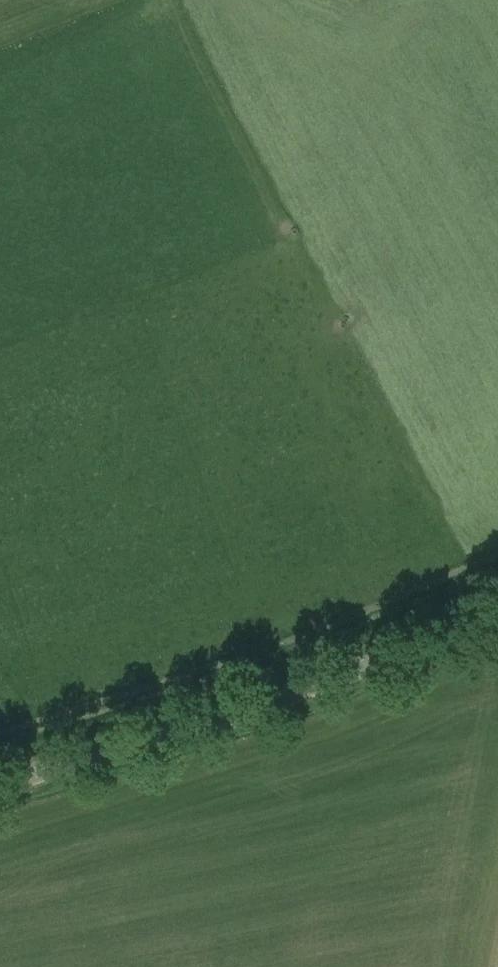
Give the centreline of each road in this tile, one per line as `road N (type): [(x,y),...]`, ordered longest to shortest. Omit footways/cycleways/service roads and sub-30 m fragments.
road 1 (tertiary): [(0,783),(242,710),(497,607)]

